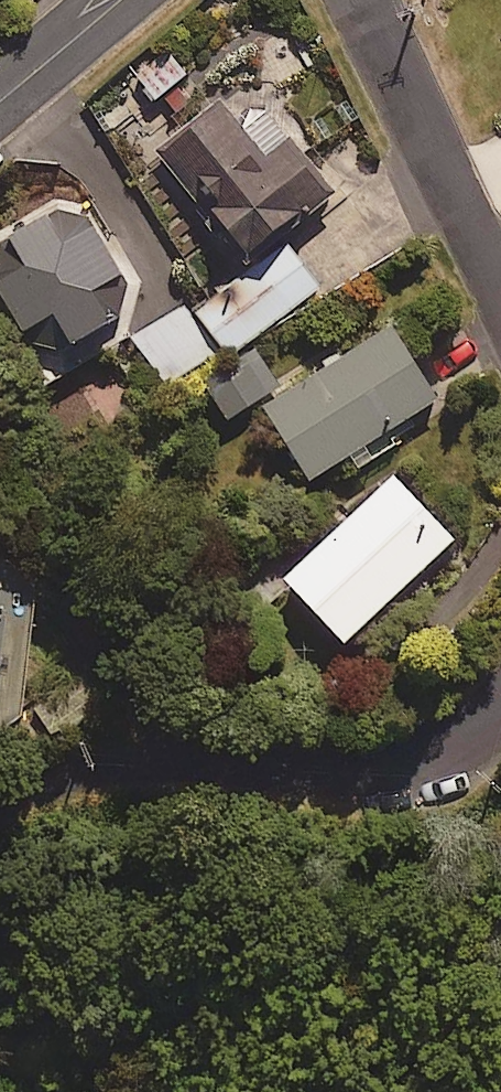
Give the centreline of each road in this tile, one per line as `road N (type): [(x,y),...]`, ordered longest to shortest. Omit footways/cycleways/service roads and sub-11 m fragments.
road 1 (unclassified): [(500,713),(463,739),(394,759),(317,765),(149,758)]
road 2 (unclassified): [(367,0),(500,299)]
road 3 (unclassified): [(0,104),(121,0)]
road 4 (residential): [(149,758),(0,792)]

